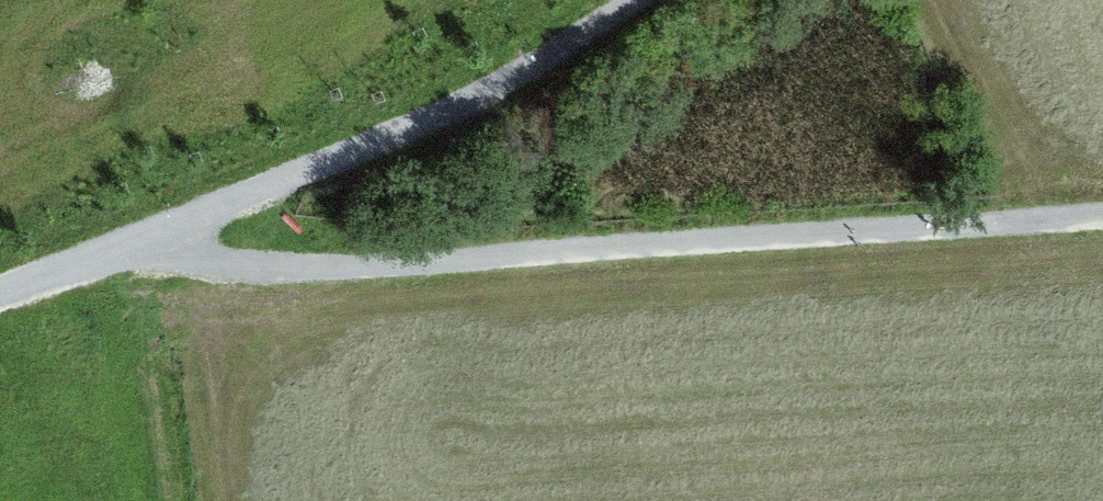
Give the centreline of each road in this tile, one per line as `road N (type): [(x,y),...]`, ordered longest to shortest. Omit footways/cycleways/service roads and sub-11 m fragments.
road 1 (track): [(1102,217),(179,276),(0,305)]
road 2 (track): [(179,276),(531,73),(612,0)]

